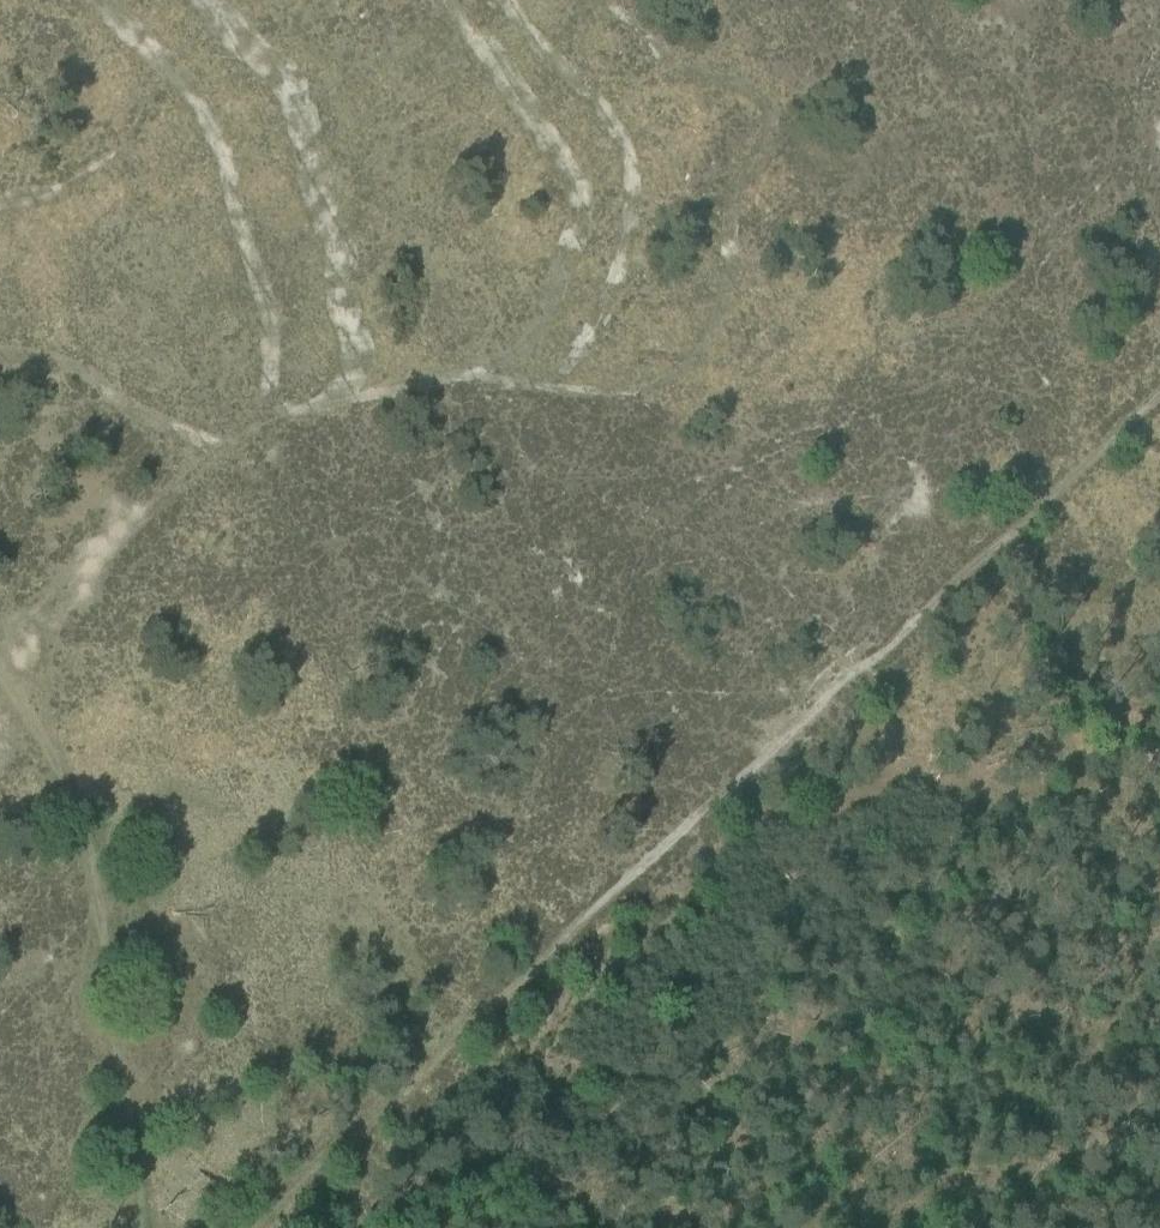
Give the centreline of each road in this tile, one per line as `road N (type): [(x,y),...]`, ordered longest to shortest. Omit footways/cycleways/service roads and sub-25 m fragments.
road 1 (track): [(128,1227),(100,944),(78,842),(44,761),(0,697)]

